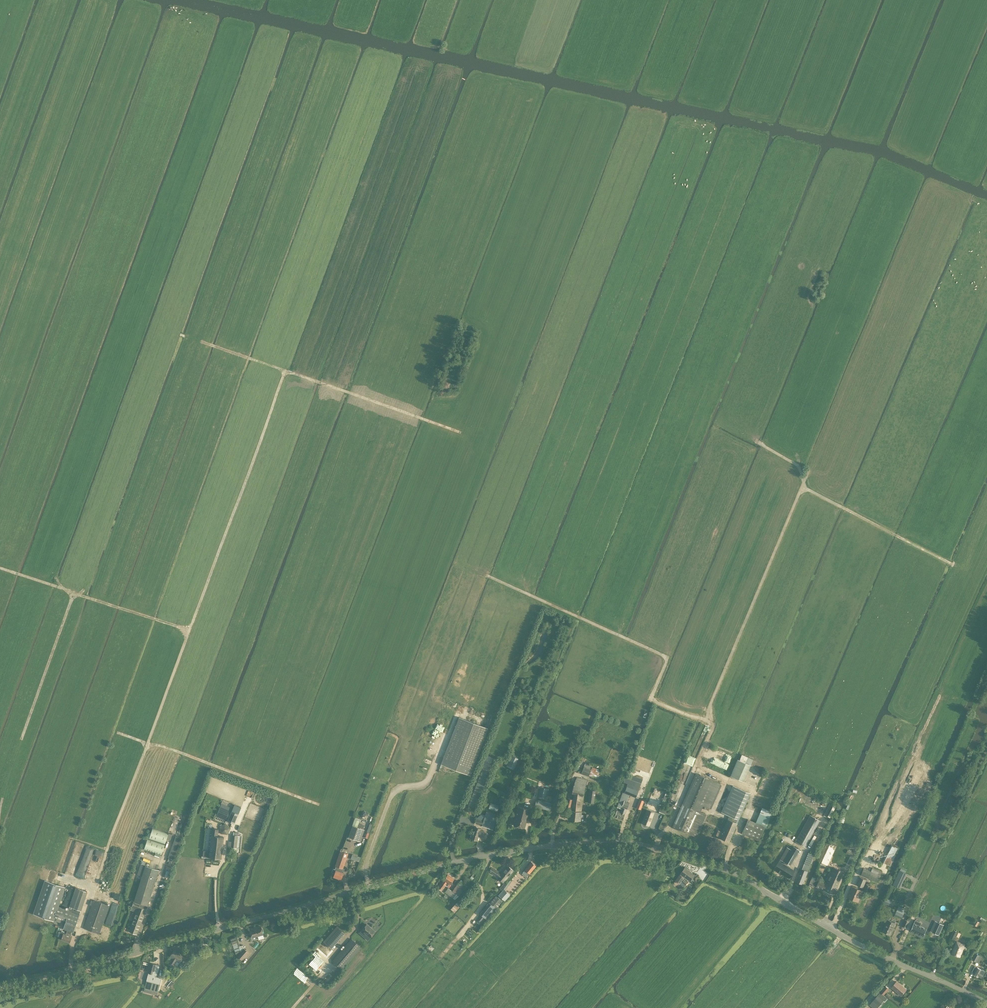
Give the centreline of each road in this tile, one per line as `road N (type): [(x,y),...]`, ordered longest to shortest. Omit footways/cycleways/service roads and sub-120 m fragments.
road 1 (unclassified): [(986,1002),(726,871),(604,840),(471,859),(0,986)]
road 2 (track): [(77,967),(94,890),(288,370)]
road 3 (track): [(660,849),(804,484),(802,464),(760,440)]
road 4 (track): [(0,822),(78,590),(0,565)]
road 5 (track): [(710,717),(652,697),(666,652),(488,573)]
road 6 (track): [(462,429),(252,355)]
road 7 (track): [(320,803),(115,728)]
road 8 (track): [(957,563),(804,484)]
road 9 (track): [(293,1007),(358,923),(354,890)]

